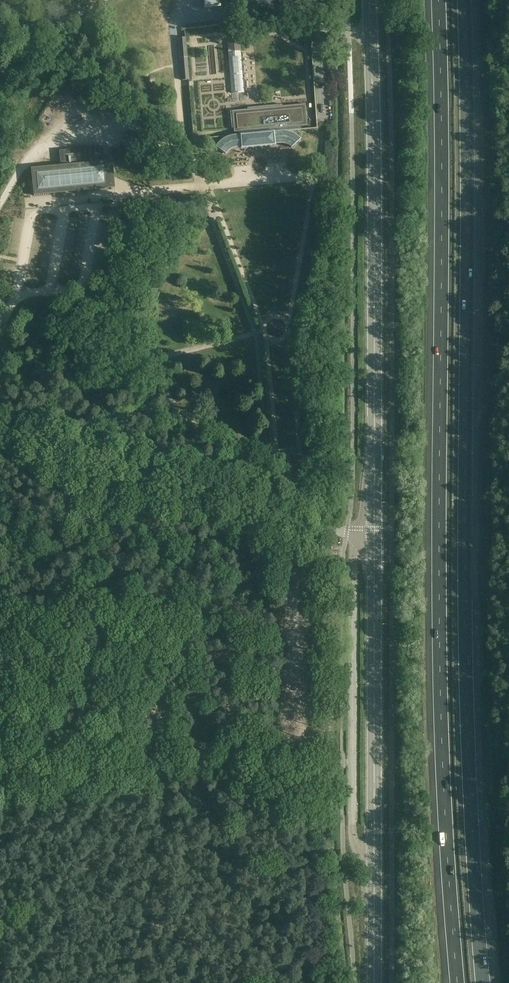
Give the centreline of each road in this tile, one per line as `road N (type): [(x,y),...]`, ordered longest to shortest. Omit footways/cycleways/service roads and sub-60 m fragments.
road 1 (motorway): [(483,982),(465,699),(464,0)]
road 2 (motorway): [(439,0),(441,687),(458,982)]
road 3 (primary): [(372,532),(369,0)]
road 4 (unclassified): [(0,431),(340,532),(372,532)]
road 5 (unclassified): [(372,532),(354,557),(353,819),(373,869)]
road 6 (primary): [(373,869),(372,532)]

